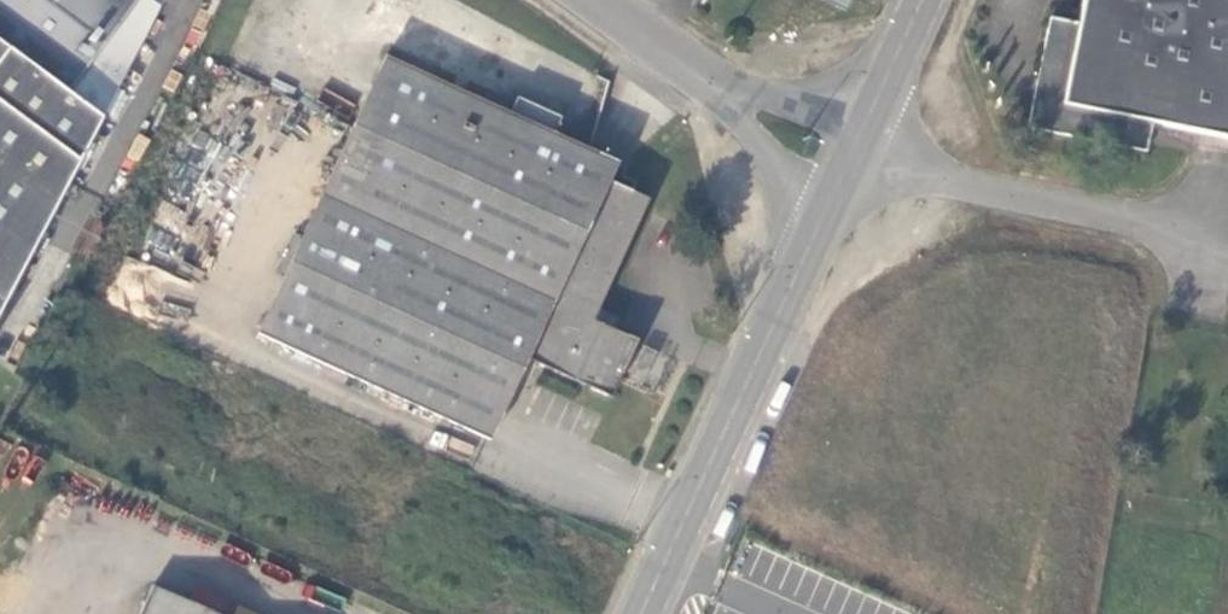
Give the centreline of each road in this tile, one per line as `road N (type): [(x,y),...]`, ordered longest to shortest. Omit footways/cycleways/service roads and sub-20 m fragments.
road 1 (unclassified): [(861,176),(659,613)]
road 2 (unclassified): [(861,176),(865,170),(1222,267)]
road 3 (unclassified): [(605,0),(861,176)]
road 4 (unclassified): [(940,0),(861,176)]

